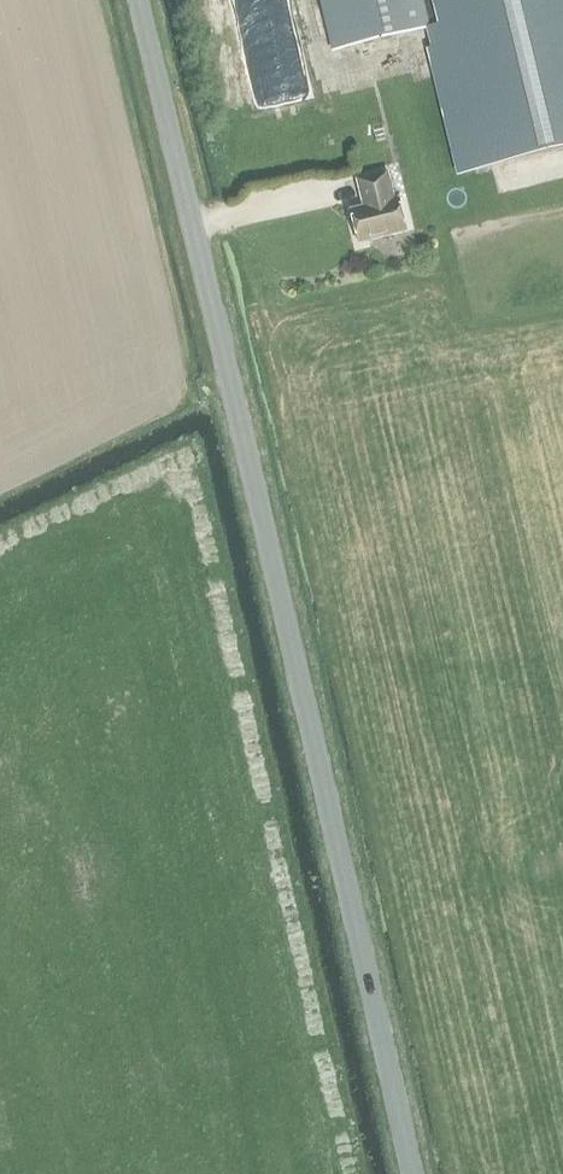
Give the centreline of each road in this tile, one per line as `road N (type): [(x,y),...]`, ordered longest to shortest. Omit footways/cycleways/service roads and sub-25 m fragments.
road 1 (tertiary): [(408,1173),(132,0)]

